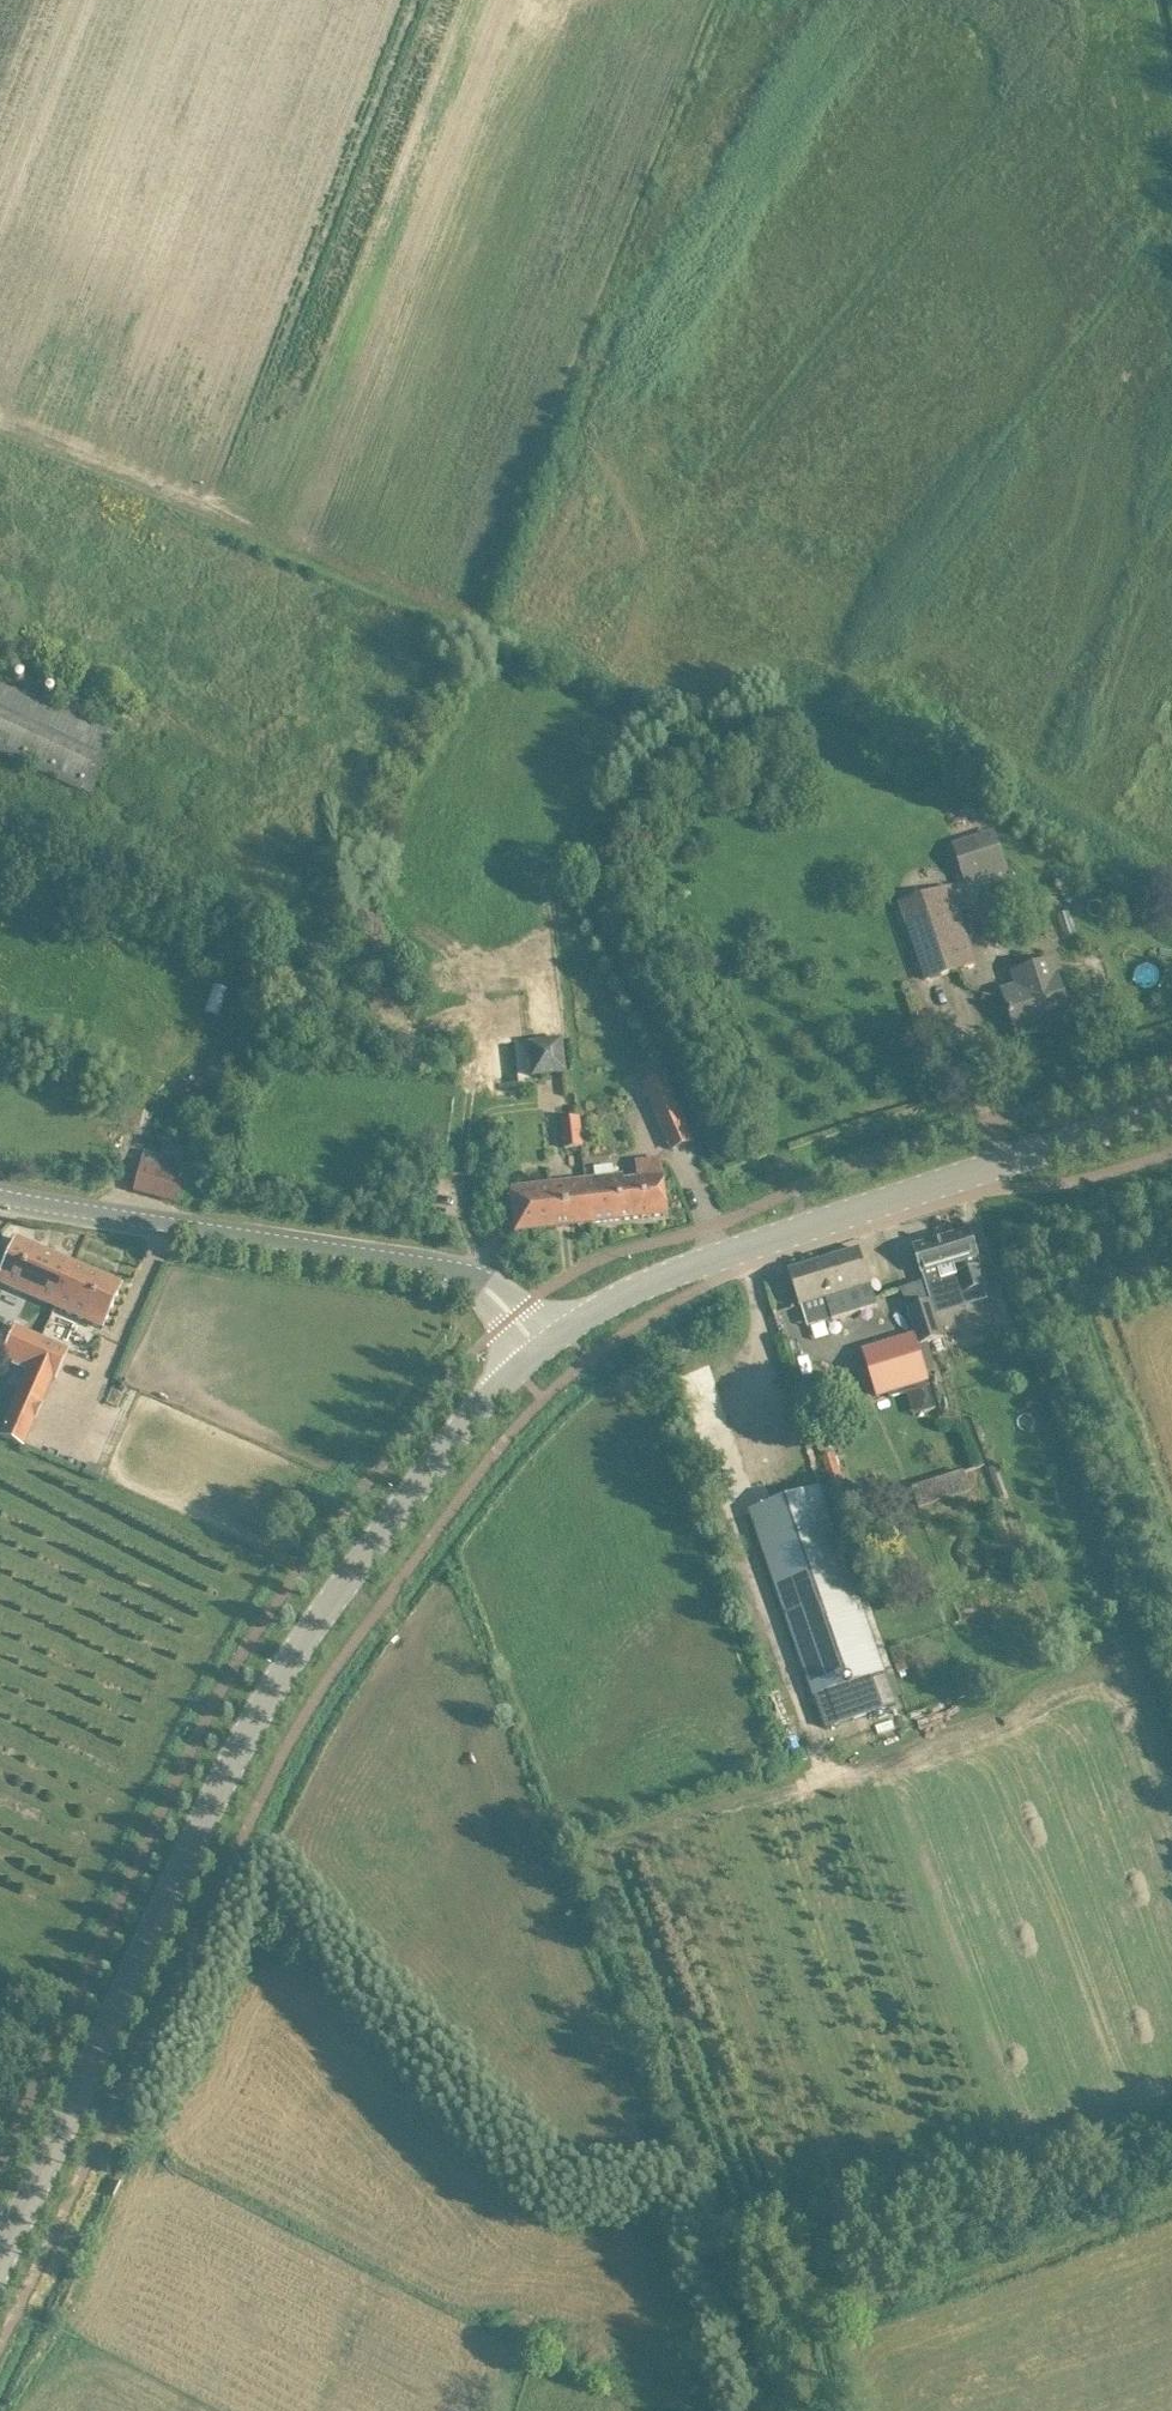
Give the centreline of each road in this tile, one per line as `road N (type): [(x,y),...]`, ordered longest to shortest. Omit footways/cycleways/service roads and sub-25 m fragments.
road 1 (secondary): [(0,2268),(96,2045),(265,1704),(411,1490),(525,1359)]
road 2 (secondary): [(554,1337),(611,1298),(682,1264),(1171,1115)]
road 3 (tertiary): [(479,1285),(433,1269),(0,1195)]

